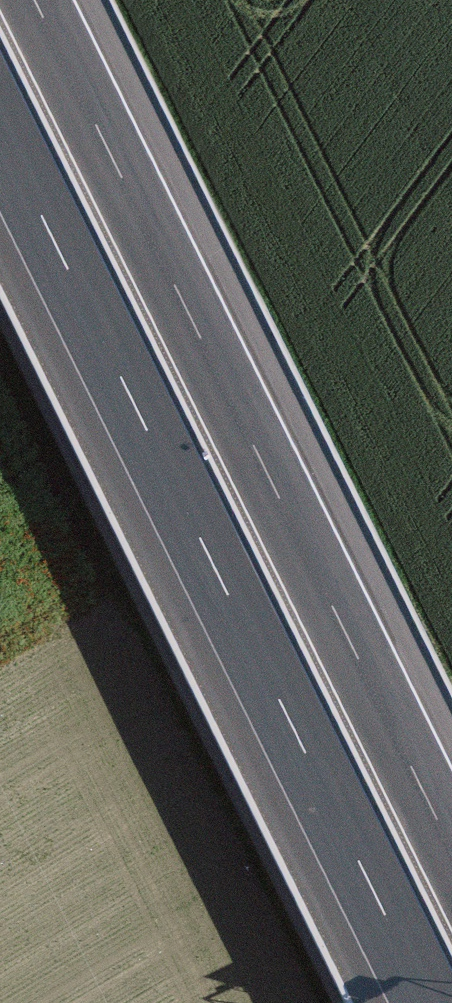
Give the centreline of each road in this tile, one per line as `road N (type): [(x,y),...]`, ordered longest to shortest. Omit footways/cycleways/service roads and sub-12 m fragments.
road 1 (motorway): [(0,139),(428,1002)]
road 2 (motorway): [(451,849),(39,0)]

